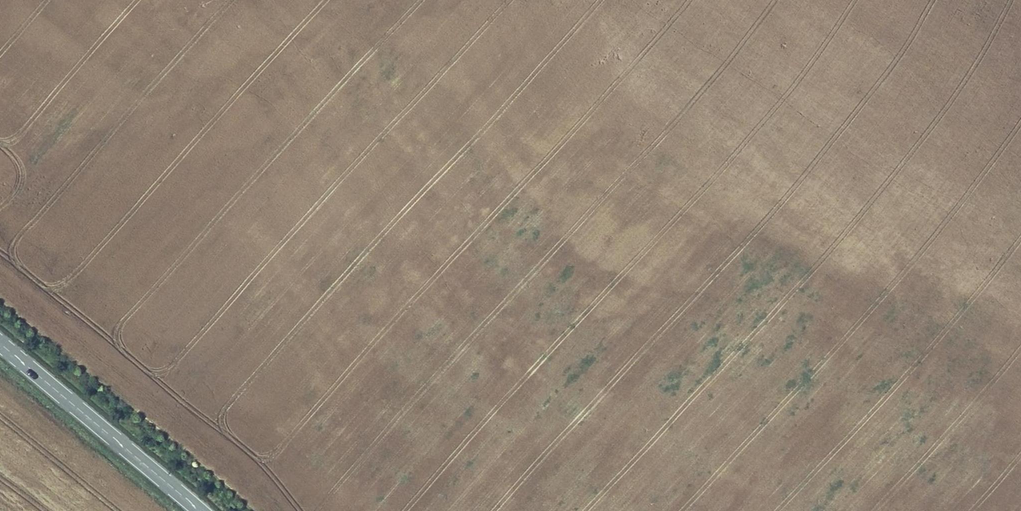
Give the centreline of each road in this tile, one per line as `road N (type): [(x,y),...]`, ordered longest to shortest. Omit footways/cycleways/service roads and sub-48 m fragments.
road 1 (tertiary): [(198,510),(0,345)]

